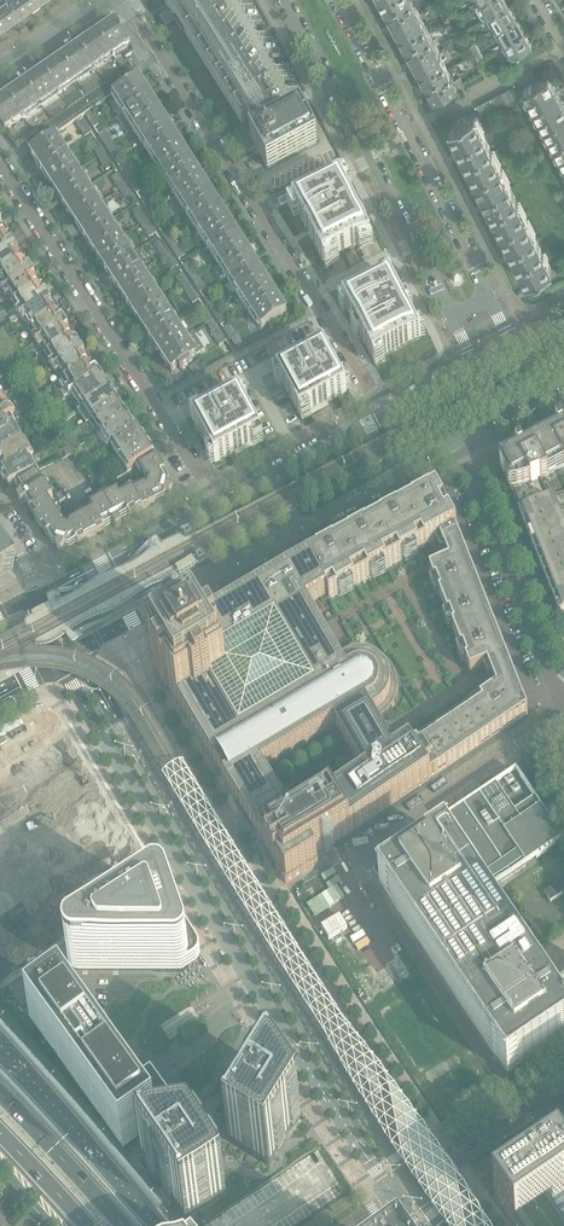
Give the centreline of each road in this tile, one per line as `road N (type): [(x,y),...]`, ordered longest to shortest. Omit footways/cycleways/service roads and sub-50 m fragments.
road 1 (tertiary): [(62,662),(177,861),(397,1199)]
road 2 (tertiary): [(415,1186),(196,850),(79,652)]
road 3 (residential): [(385,414),(123,0)]
road 4 (tertiary): [(79,652),(458,445)]
road 5 (residential): [(221,502),(0,162)]
road 6 (residential): [(285,0),(453,319)]
road 7 (residential): [(492,297),(336,0)]
road 8 (residential): [(560,693),(458,445)]
road 9 (primary): [(159,1225),(0,1047)]
road 10 (tertiary): [(221,502),(33,602)]
road 11 (tertiary): [(385,414),(221,502)]
road 12 (primary): [(125,1225),(0,1091)]
road 13 (residential): [(563,1085),(415,1186)]
road 14 (primary): [(0,1130),(89,1225)]
road 15 (unclassified): [(0,70),(106,0)]
road 16 (tertiary): [(458,445),(563,388)]

